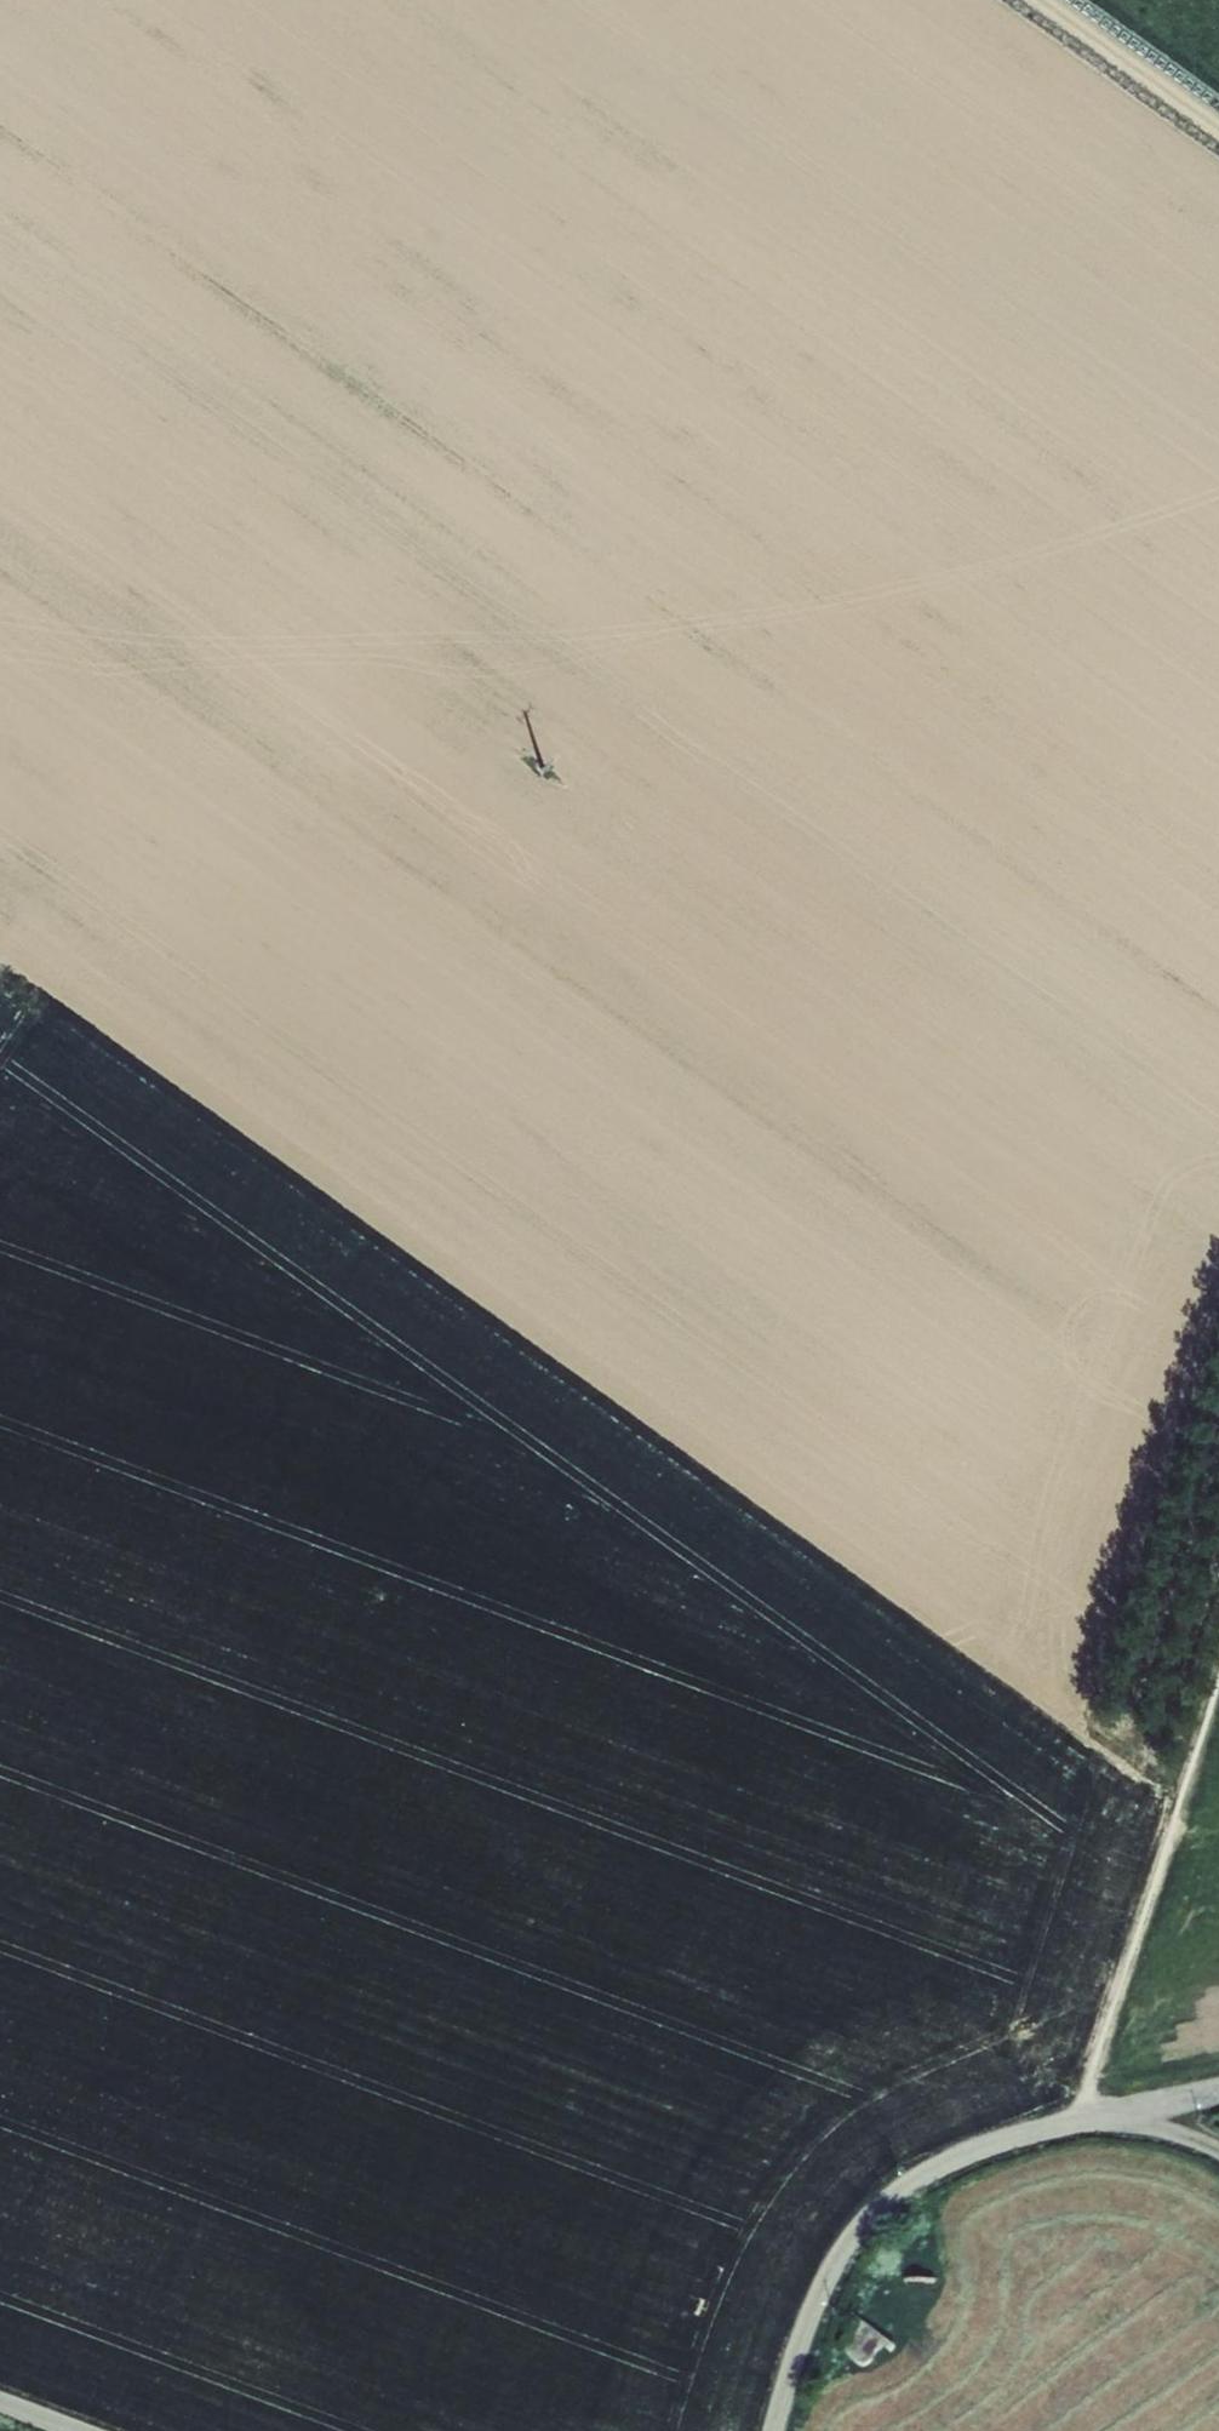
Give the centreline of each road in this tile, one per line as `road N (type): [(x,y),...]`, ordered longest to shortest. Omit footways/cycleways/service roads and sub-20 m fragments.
road 1 (residential): [(774,2430),(832,2267),(893,2196),(937,2168),(1016,2137),(1218,2093)]
road 2 (track): [(1218,1674),(1074,2121)]

